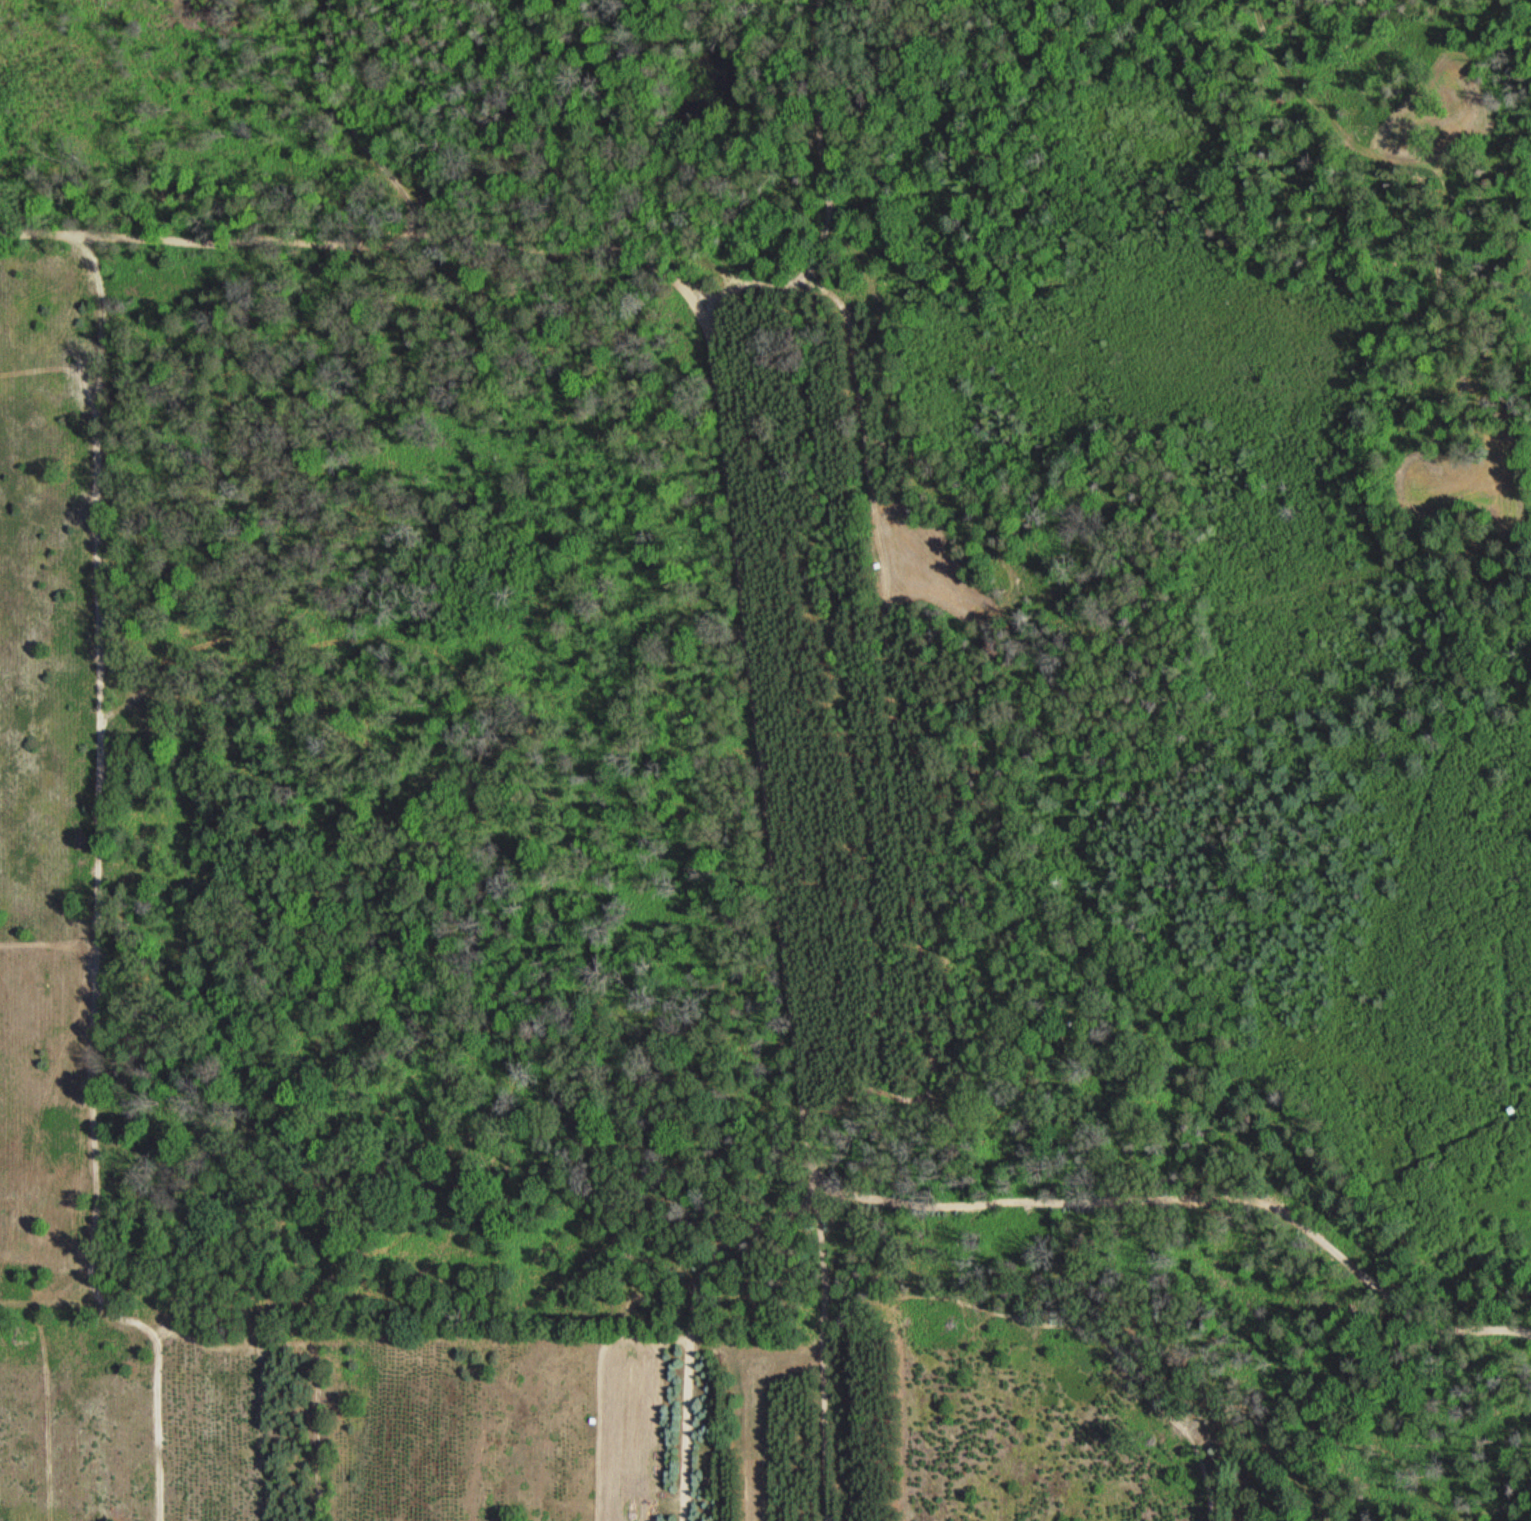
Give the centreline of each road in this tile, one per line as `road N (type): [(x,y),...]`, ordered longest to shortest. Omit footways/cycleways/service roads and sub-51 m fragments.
road 1 (residential): [(0,231),(291,243),(421,237)]
road 2 (track): [(421,237),(407,193),(328,88),(328,0)]

